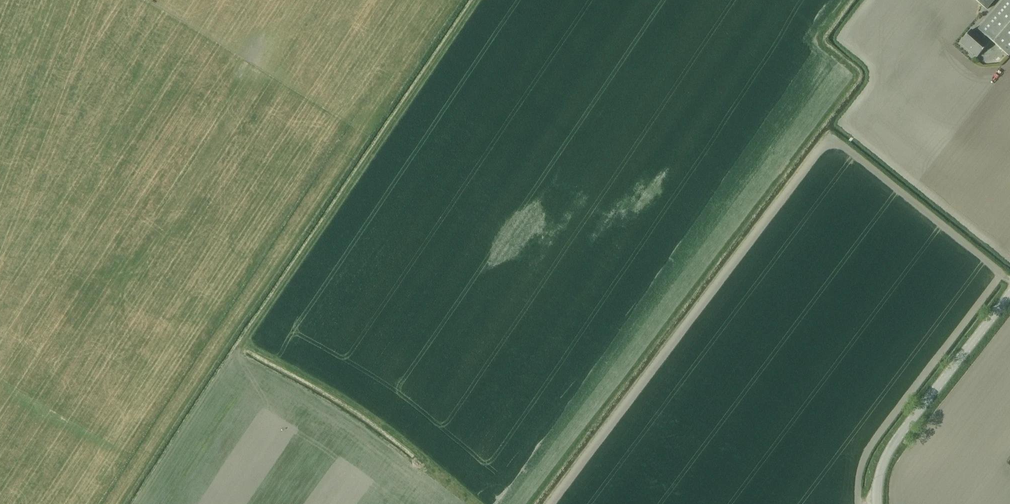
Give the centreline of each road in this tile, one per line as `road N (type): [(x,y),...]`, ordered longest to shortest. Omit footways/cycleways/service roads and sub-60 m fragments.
road 1 (tertiary): [(878,503),(882,466),(895,440),(1009,294)]

